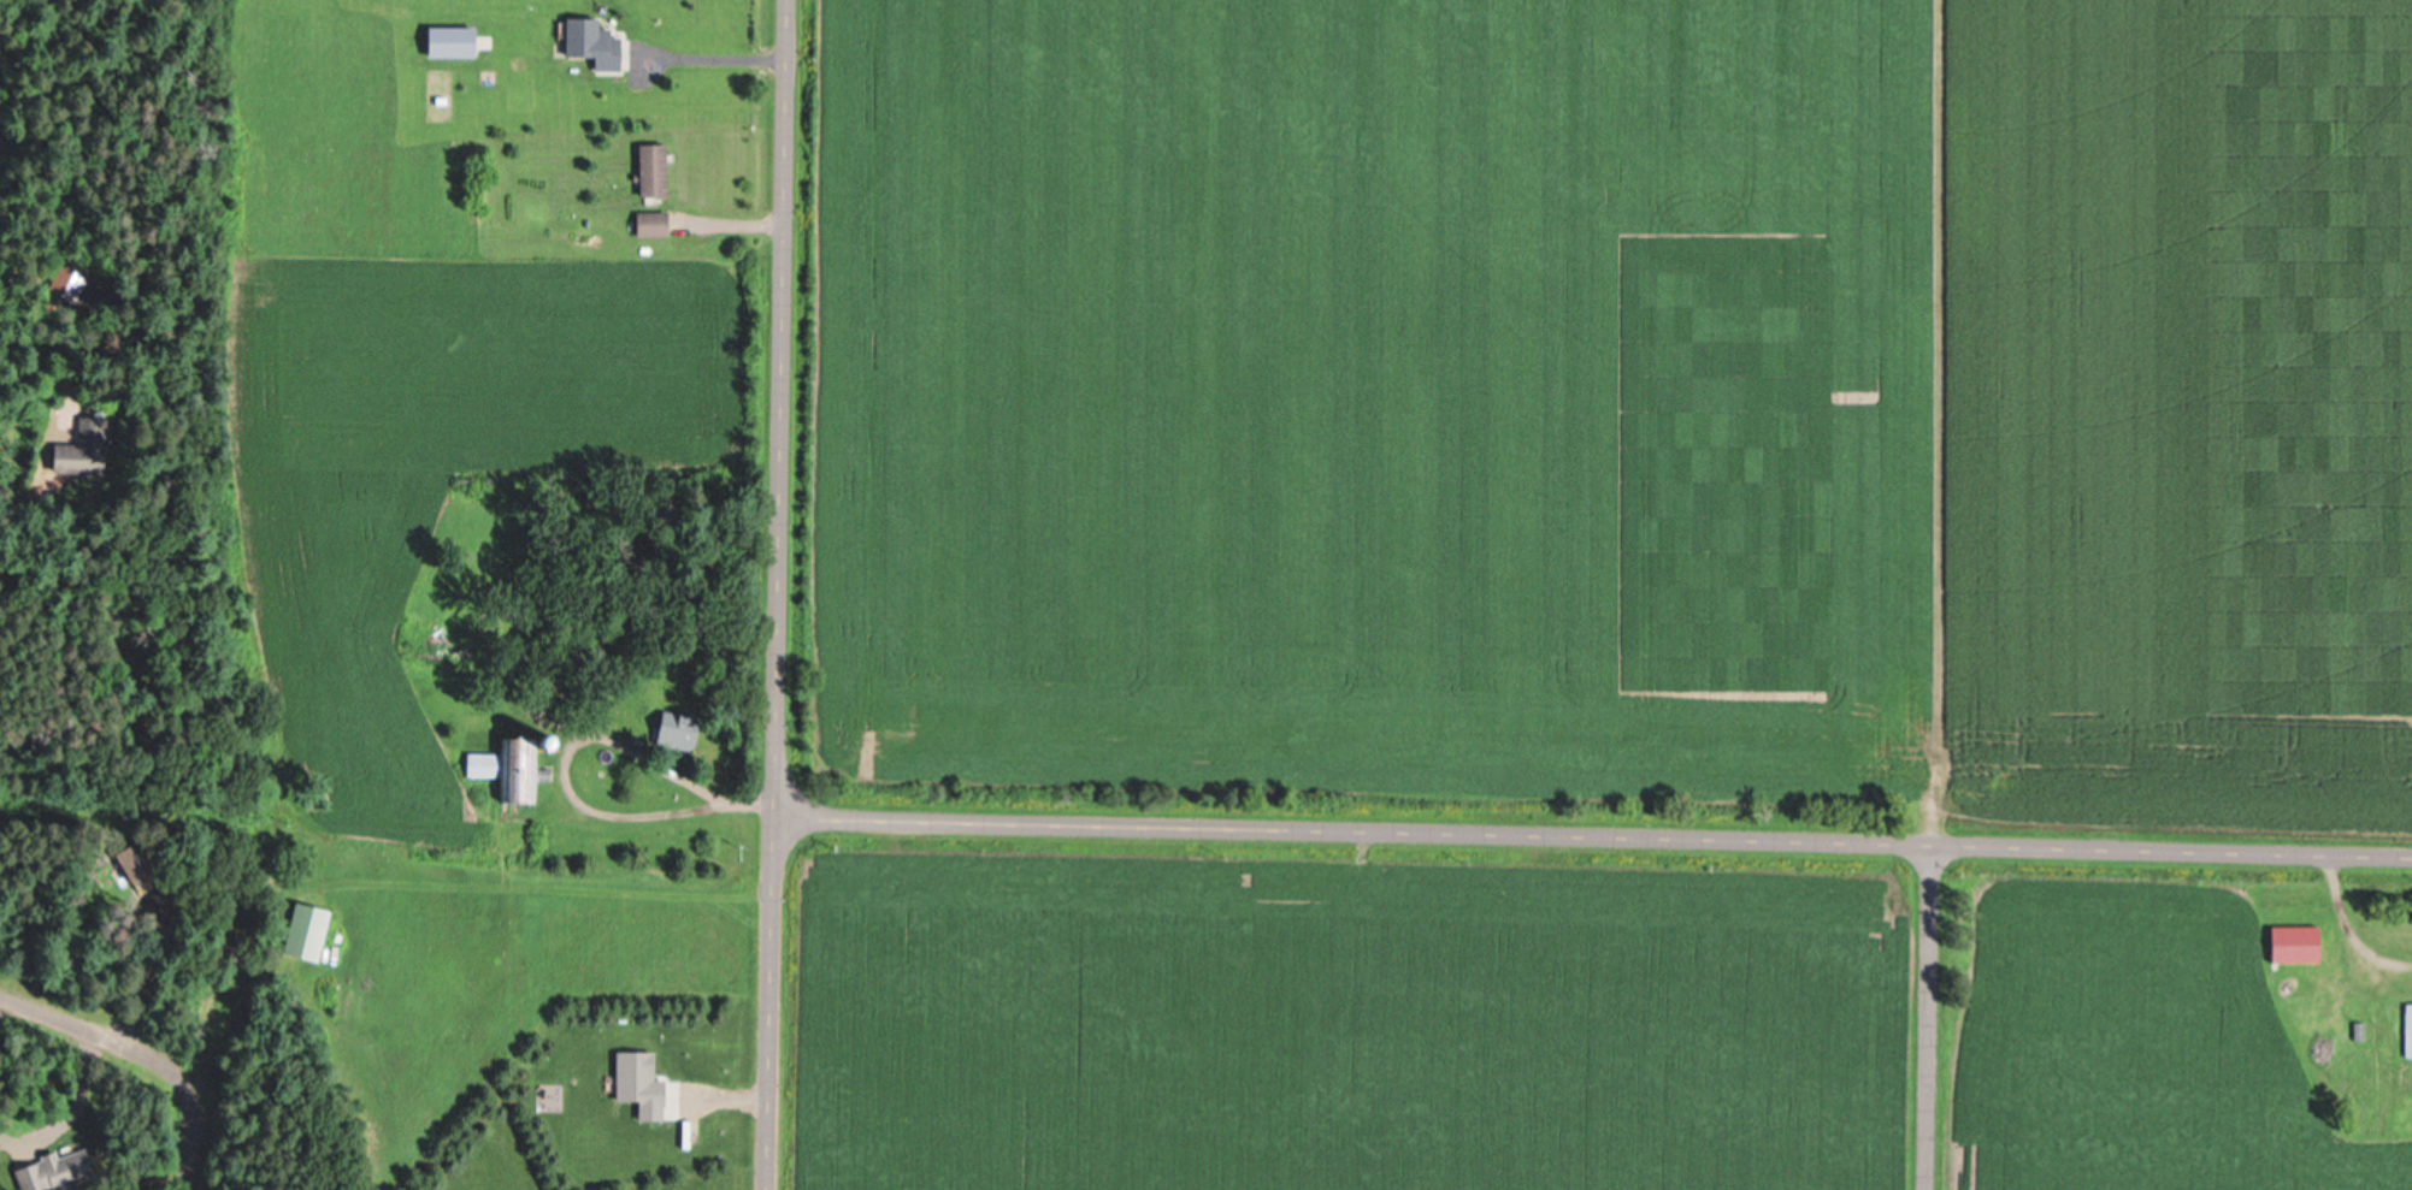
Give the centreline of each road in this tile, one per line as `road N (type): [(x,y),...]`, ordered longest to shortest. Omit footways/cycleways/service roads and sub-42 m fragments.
road 1 (residential): [(2411,856),(774,818)]
road 2 (residential): [(767,1189),(787,0)]
road 3 (residential): [(1929,845),(1922,1189)]
road 4 (residential): [(0,997),(165,1059),(194,1102),(194,1189)]

